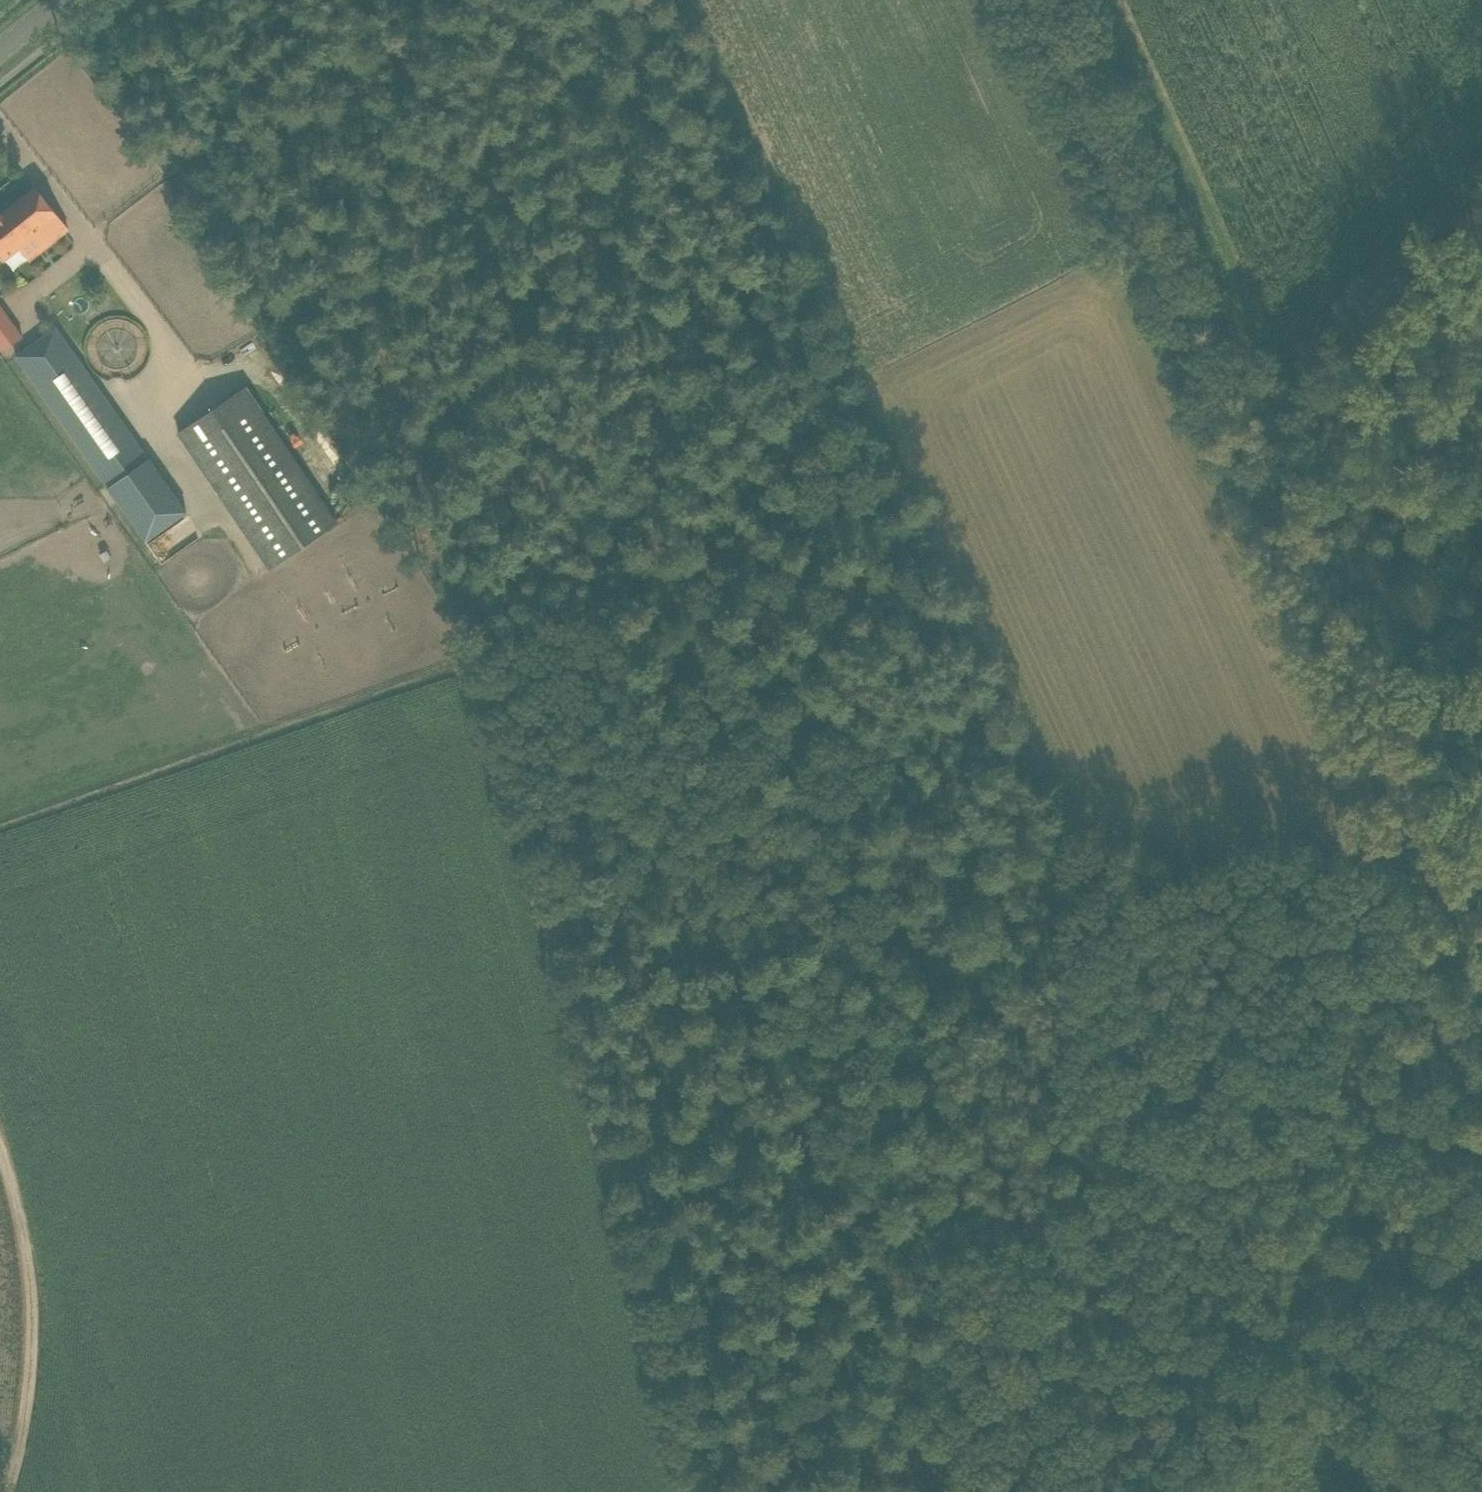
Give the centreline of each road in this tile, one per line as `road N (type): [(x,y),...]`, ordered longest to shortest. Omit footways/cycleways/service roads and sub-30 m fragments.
road 1 (track): [(1481,991),(1033,0)]
road 2 (track): [(14,1491),(31,1284),(0,1148)]

